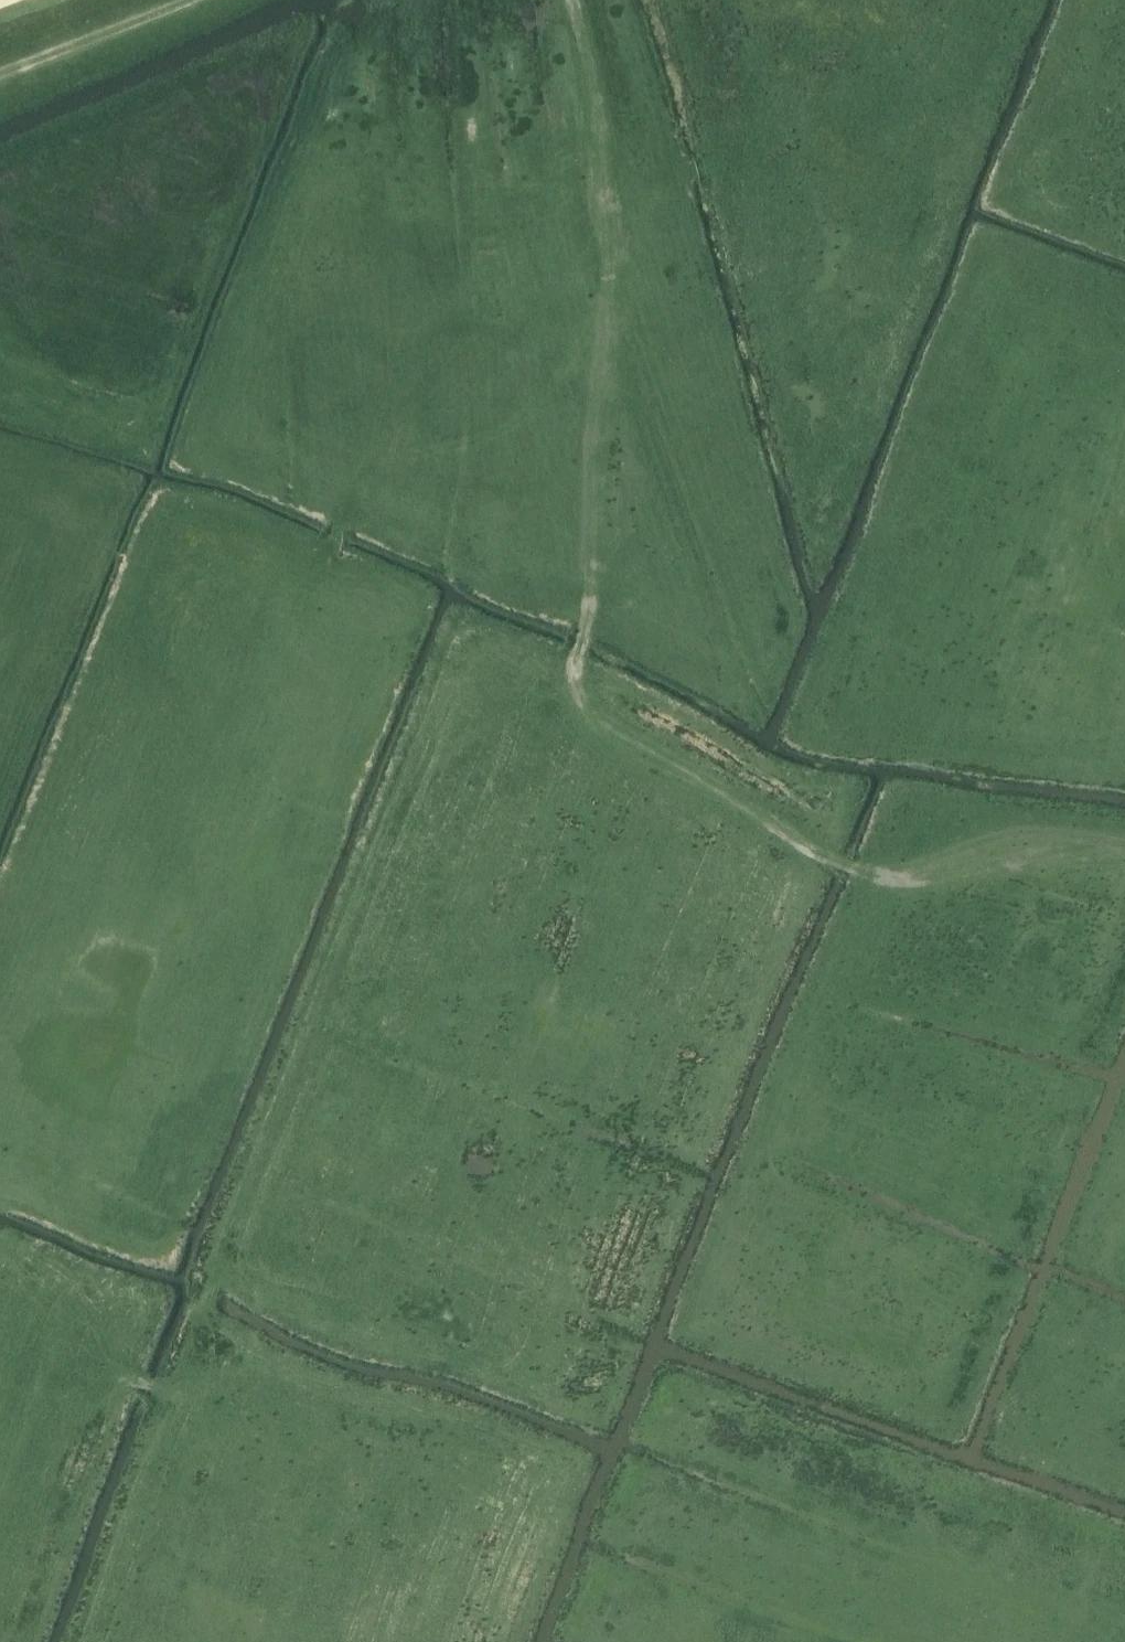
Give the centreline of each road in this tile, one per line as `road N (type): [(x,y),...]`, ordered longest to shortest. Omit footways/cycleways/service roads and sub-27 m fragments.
road 1 (track): [(572,0),(595,91),(614,369),(610,496),(597,589),(580,631)]
road 2 (track): [(157,0),(0,68)]

